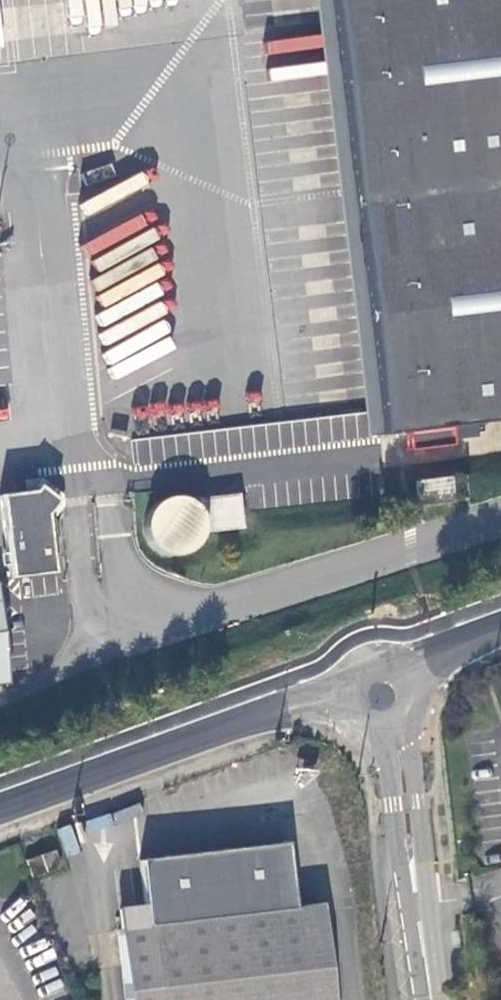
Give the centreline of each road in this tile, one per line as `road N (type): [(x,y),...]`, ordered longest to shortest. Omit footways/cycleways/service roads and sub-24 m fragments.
road 1 (tertiary): [(0,808),(242,722),(382,697)]
road 2 (tertiary): [(442,999),(412,743),(382,697)]
road 3 (tertiary): [(382,697),(424,999)]
road 4 (tertiary): [(382,697),(426,665),(500,630)]

